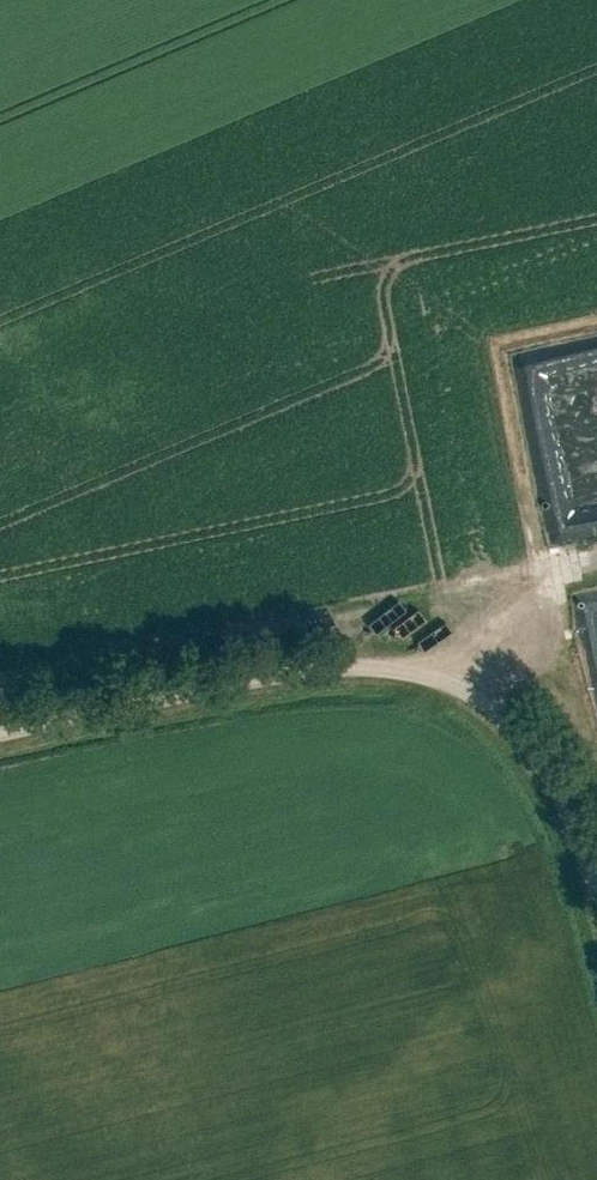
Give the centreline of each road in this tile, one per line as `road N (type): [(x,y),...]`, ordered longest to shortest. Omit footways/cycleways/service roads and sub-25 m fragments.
road 1 (unclassified): [(596,902),(538,759),(514,726),(434,679),(393,668),(323,671),(0,736)]

